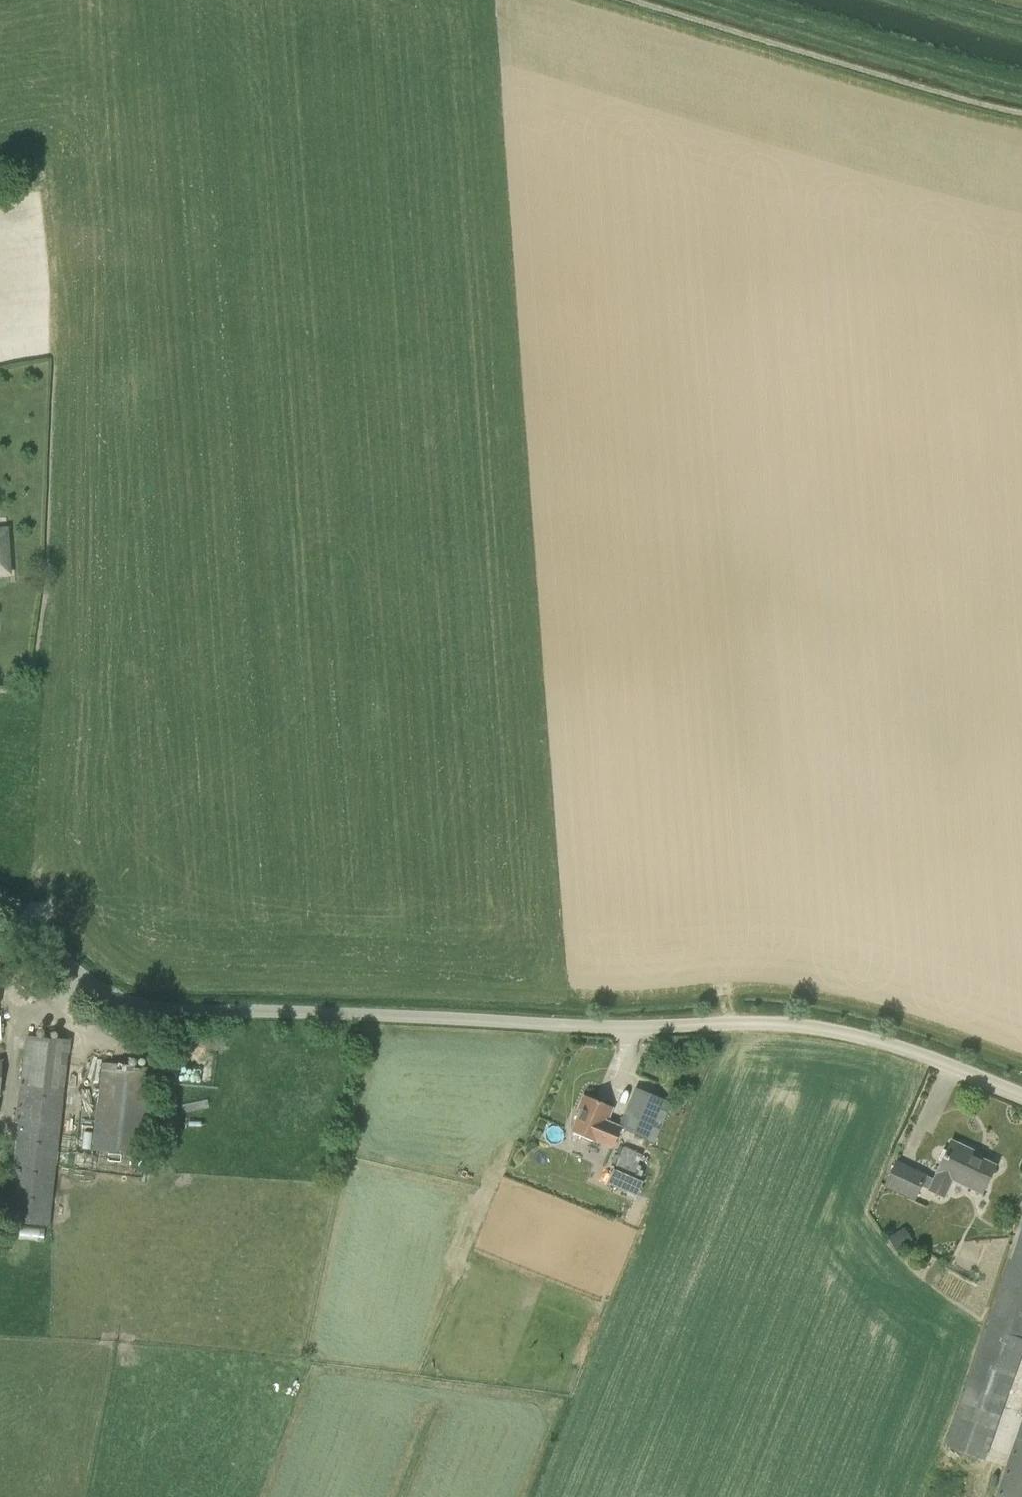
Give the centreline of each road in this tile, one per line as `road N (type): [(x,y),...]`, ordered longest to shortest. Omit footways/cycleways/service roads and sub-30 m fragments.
road 1 (unclassified): [(1021,1094),(814,1021),(133,1005),(74,976),(0,901)]

